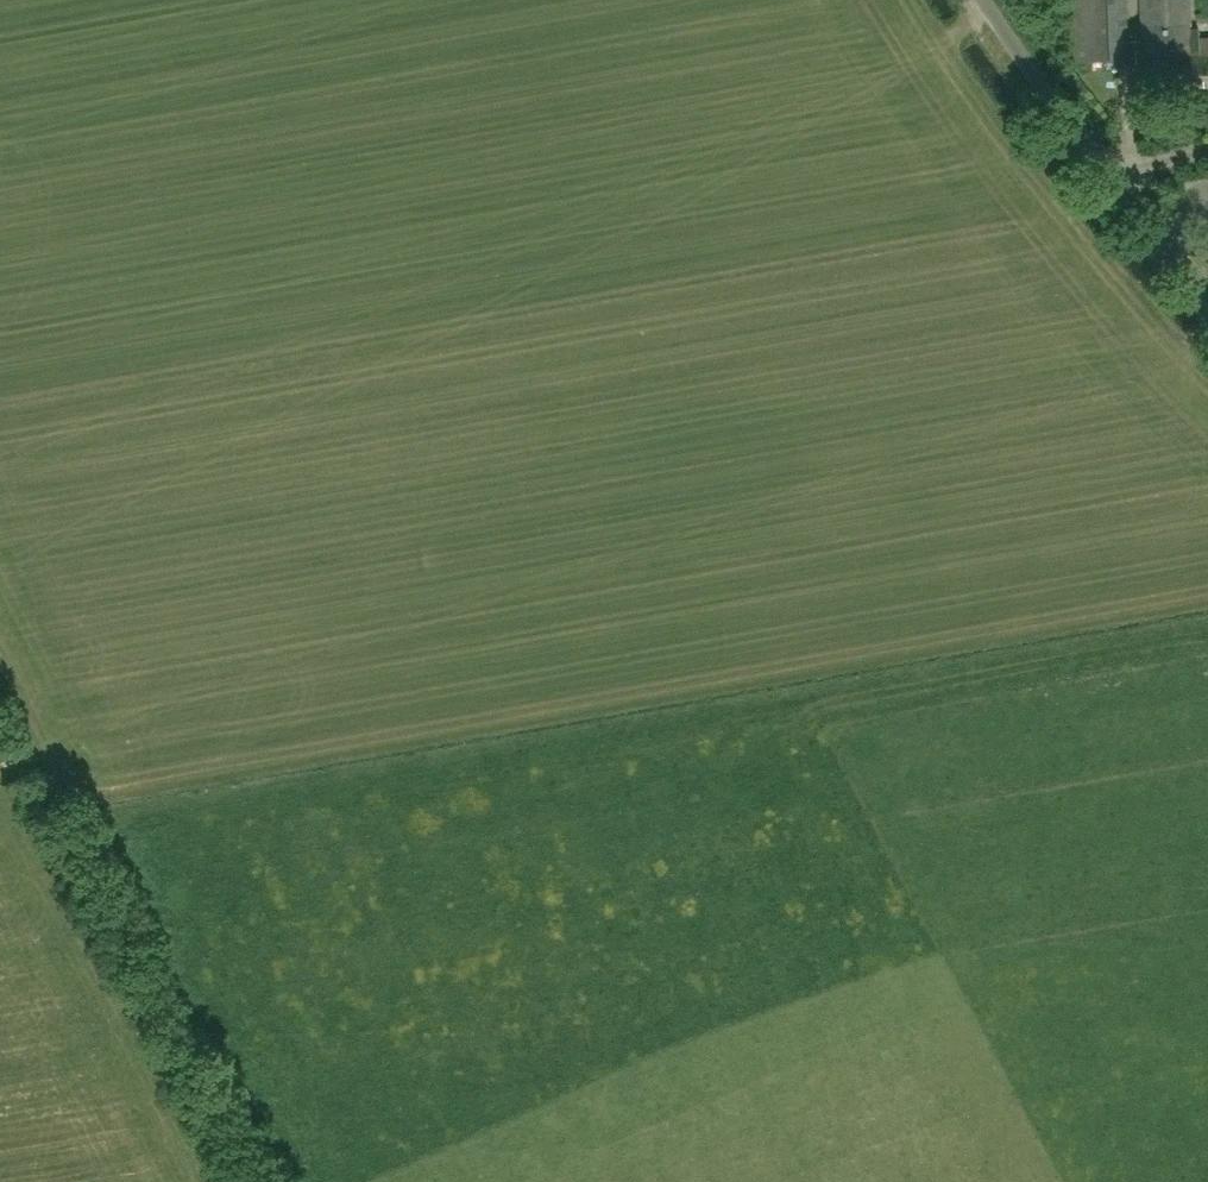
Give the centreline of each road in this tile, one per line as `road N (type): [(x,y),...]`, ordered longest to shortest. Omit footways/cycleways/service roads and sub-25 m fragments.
road 1 (unclassified): [(1207,300),(1118,202),(971,0)]

